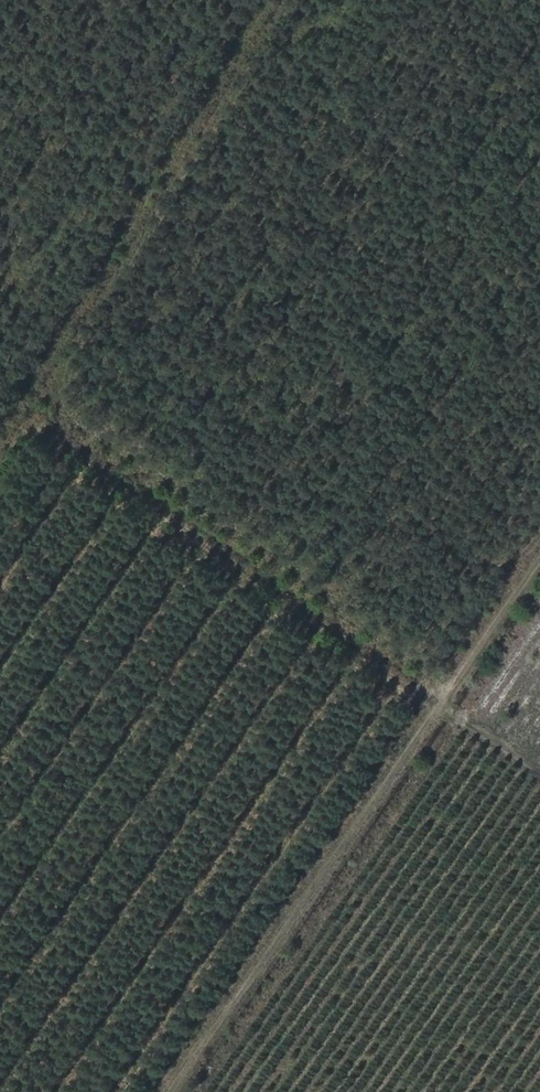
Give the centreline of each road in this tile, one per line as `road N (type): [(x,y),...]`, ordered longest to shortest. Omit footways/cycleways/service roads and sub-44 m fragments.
road 1 (track): [(539,554),(164,1091)]

